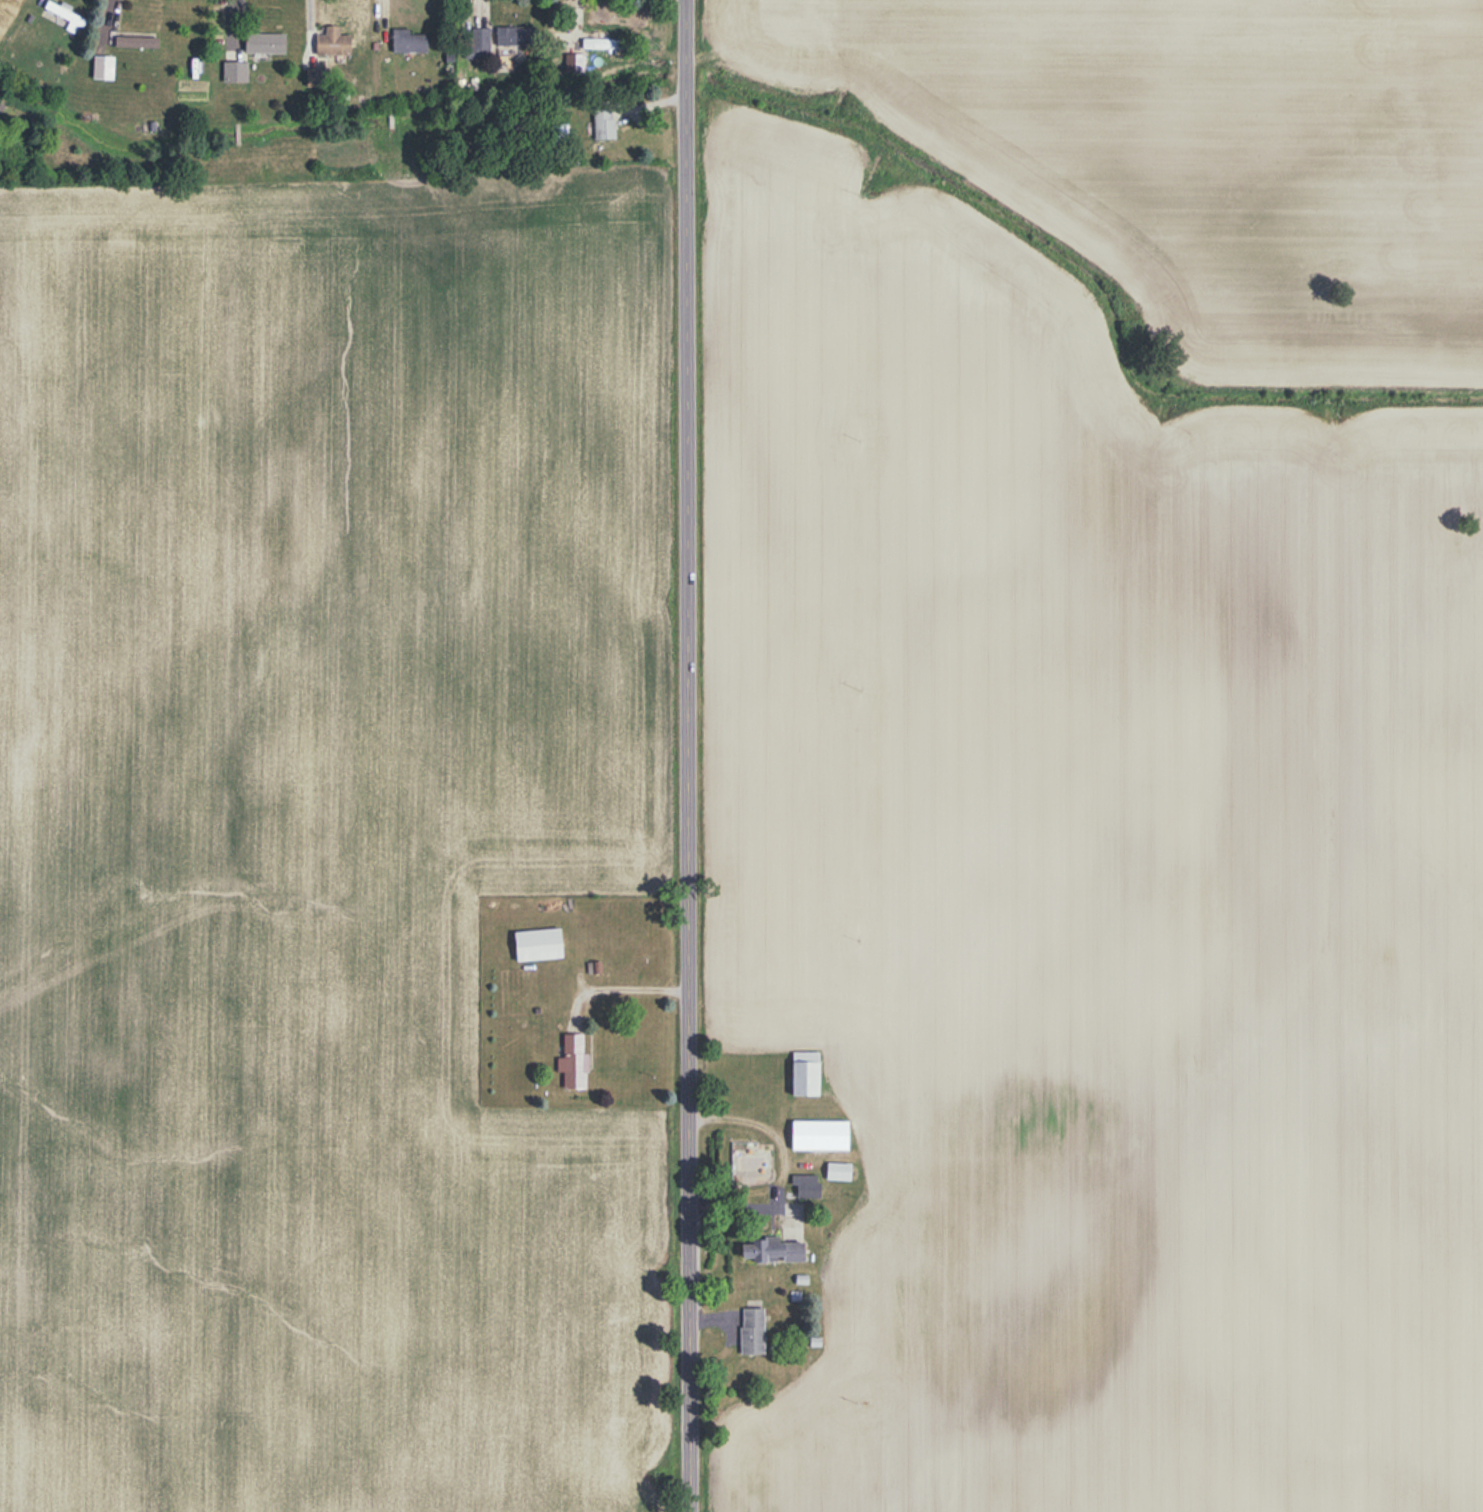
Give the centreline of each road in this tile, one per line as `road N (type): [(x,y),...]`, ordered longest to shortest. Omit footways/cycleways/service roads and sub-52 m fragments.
road 1 (tertiary): [(682,0),(682,1511)]

